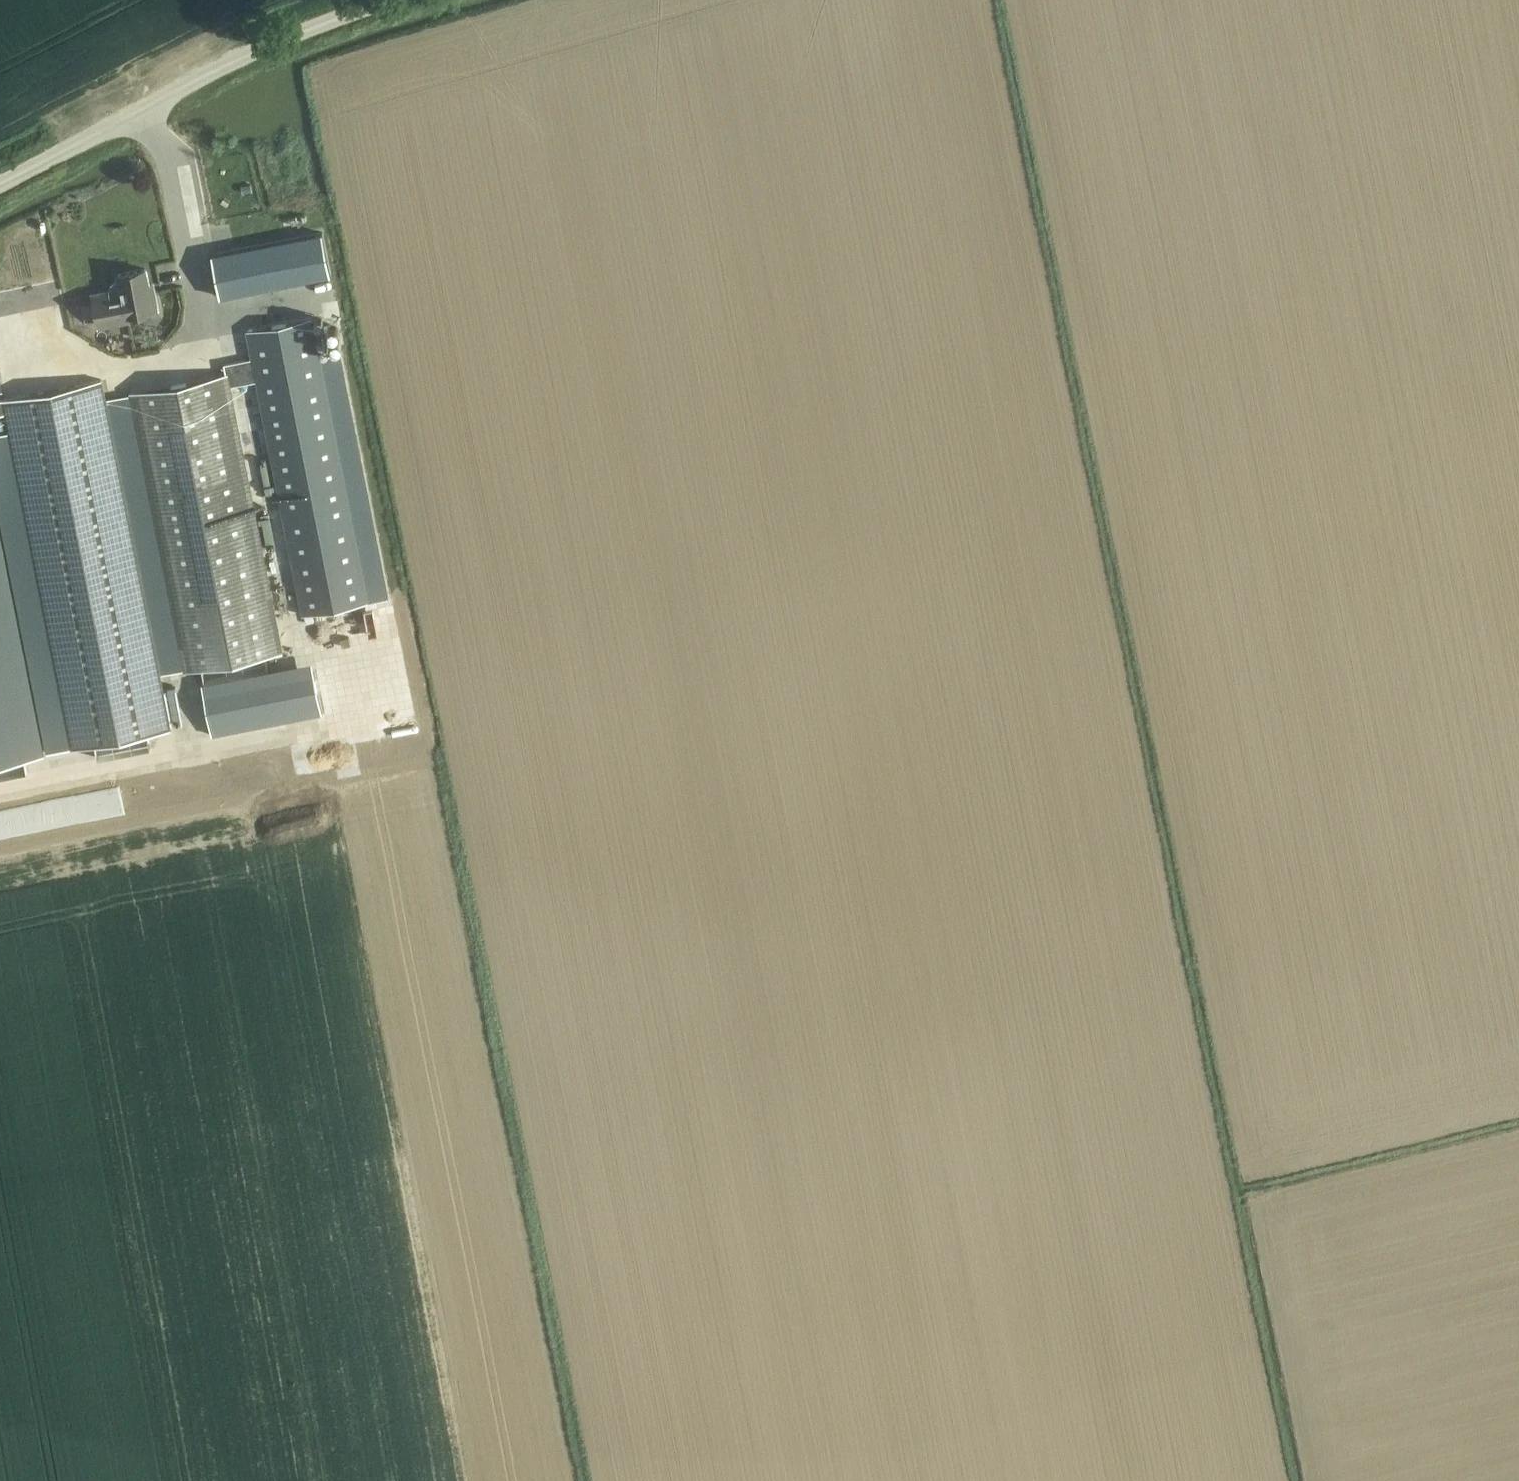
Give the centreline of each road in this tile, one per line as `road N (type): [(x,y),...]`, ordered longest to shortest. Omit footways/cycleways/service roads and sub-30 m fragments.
road 1 (unclassified): [(0,183),(243,60),(324,24),(413,0)]

